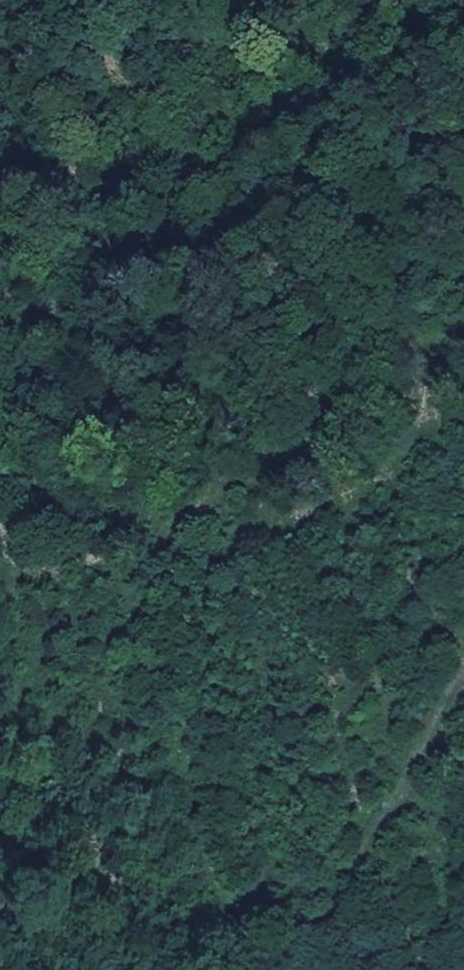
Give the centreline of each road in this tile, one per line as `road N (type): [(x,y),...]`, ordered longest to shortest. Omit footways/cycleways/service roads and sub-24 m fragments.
road 1 (track): [(290,969),(463,668)]

